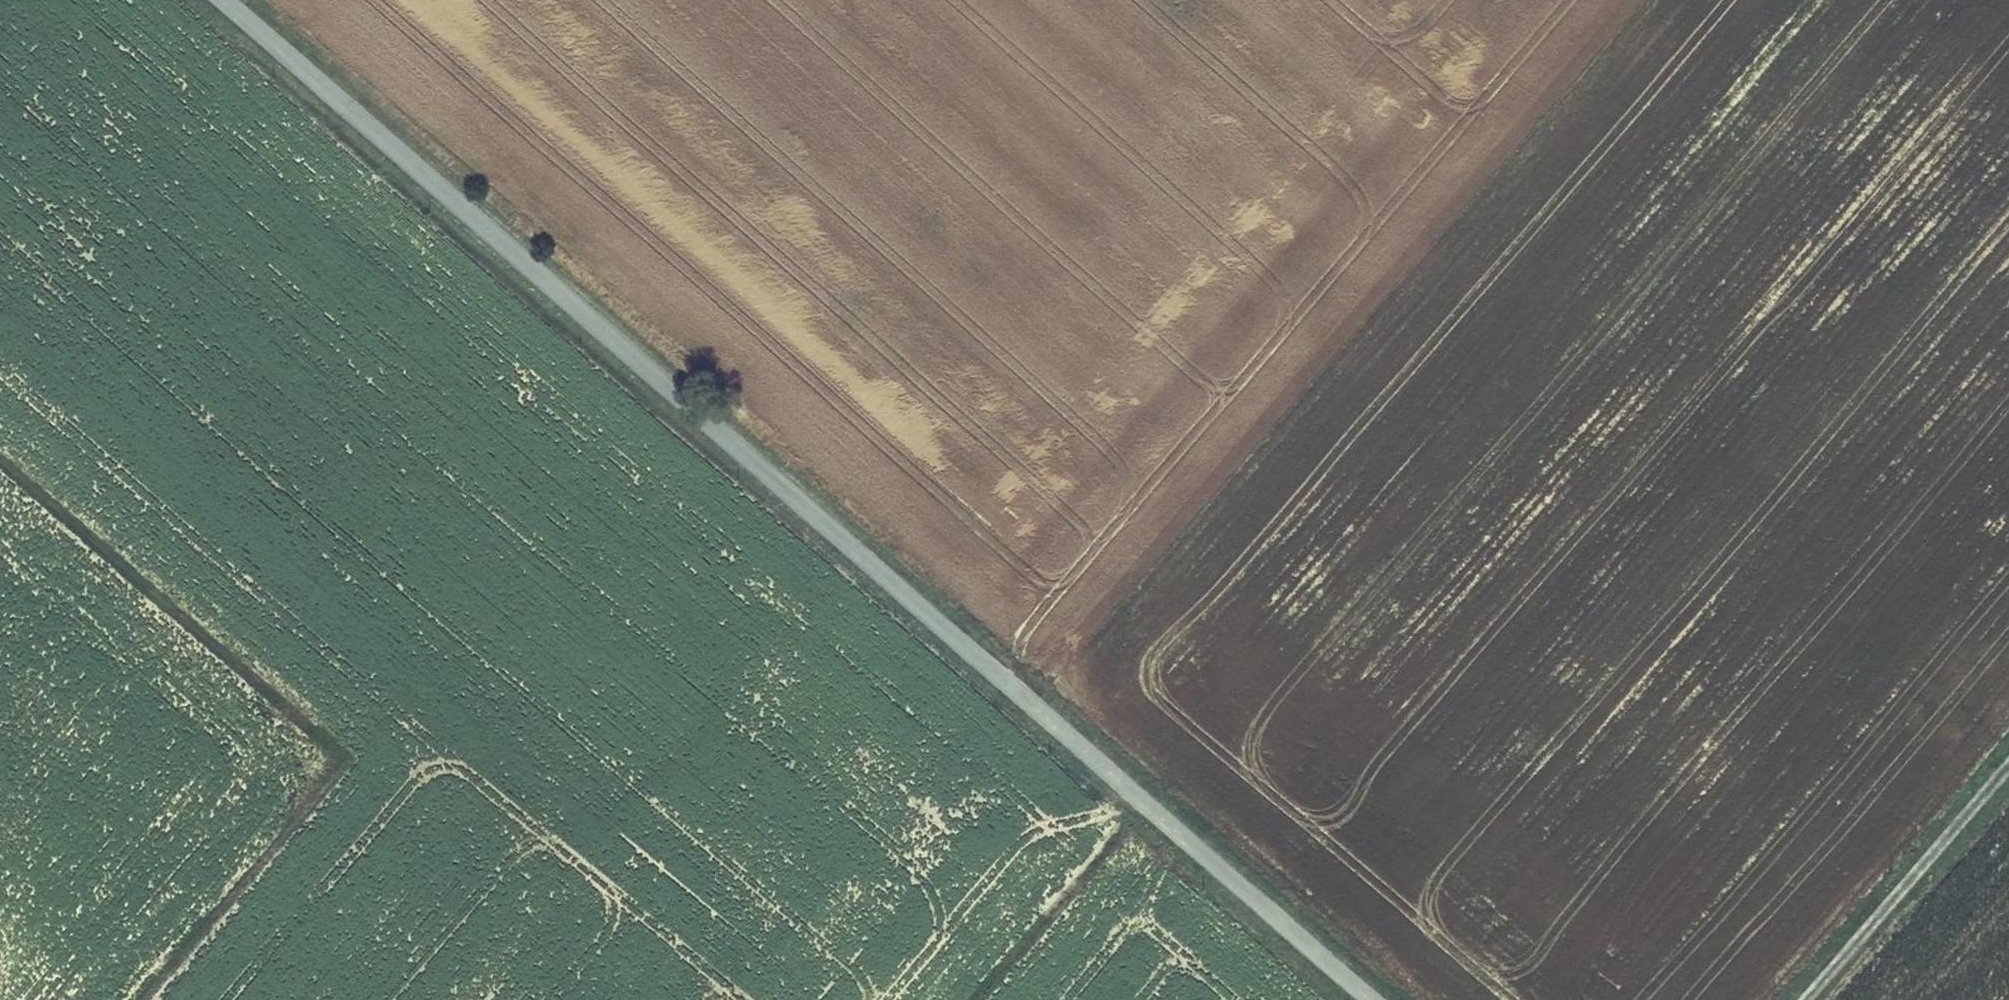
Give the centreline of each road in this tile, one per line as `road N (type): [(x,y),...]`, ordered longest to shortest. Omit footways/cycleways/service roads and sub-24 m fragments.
road 1 (tertiary): [(1368,999),(222,0)]
road 2 (unclassified): [(2008,765),(1805,999)]

